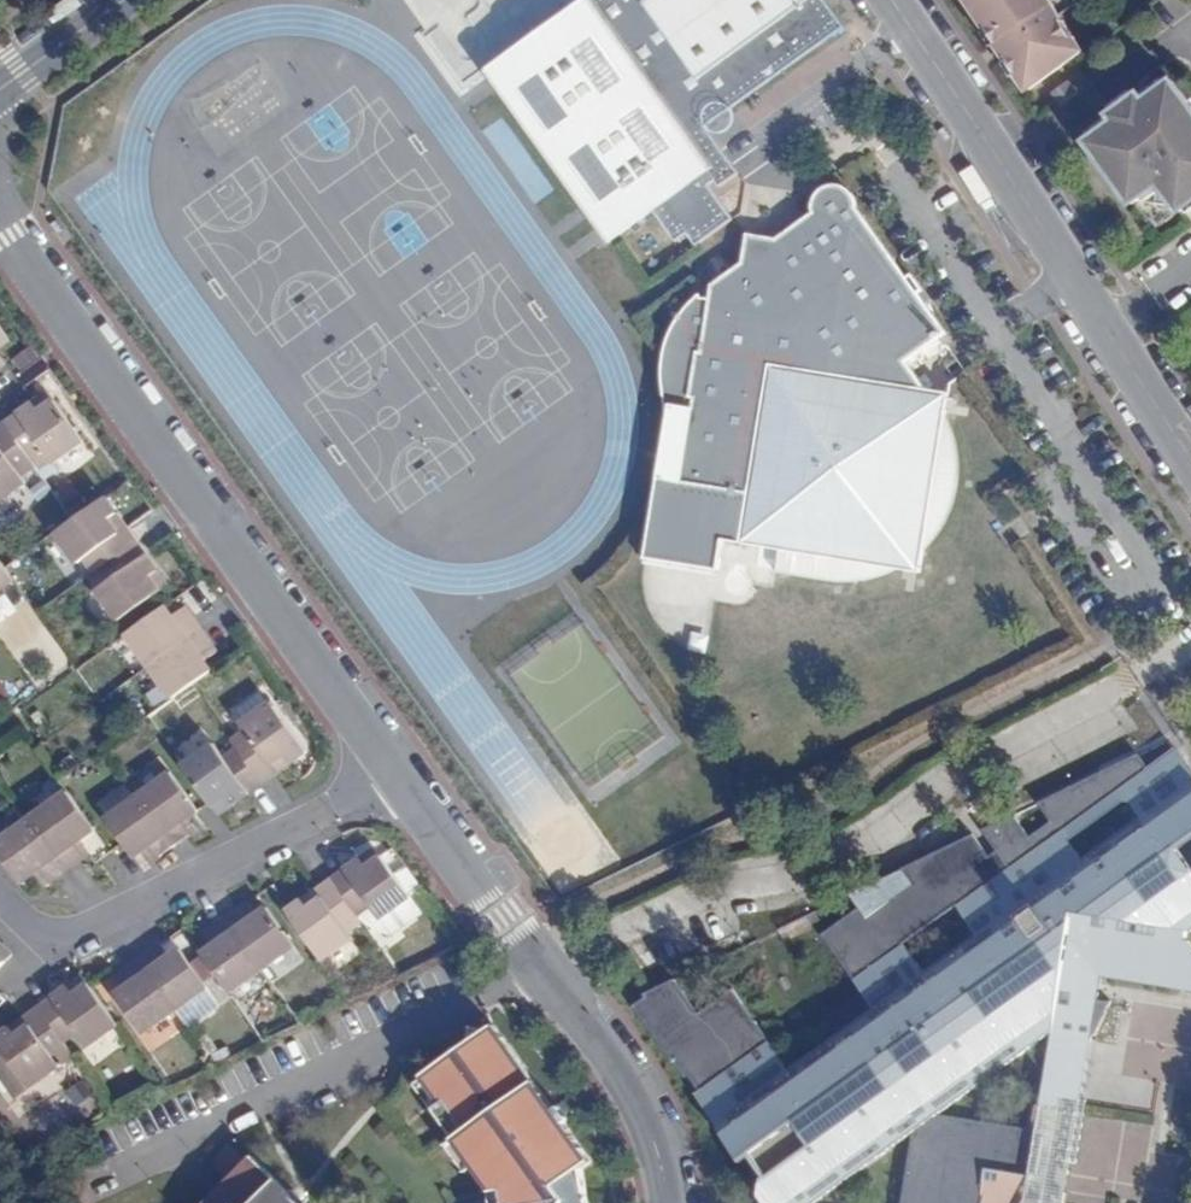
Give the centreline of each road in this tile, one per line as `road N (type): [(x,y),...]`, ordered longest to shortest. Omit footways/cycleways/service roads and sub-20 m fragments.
road 1 (residential): [(391,769),(0,226)]
road 2 (residential): [(669,1202),(657,1144),(635,1094),(391,769)]
road 3 (residential): [(391,769),(315,818),(82,936),(45,933),(0,895)]
road 4 (residential): [(1102,322),(893,0)]
road 5 (residential): [(1190,455),(1102,322)]
road 6 (tertiary): [(122,0),(0,88)]

